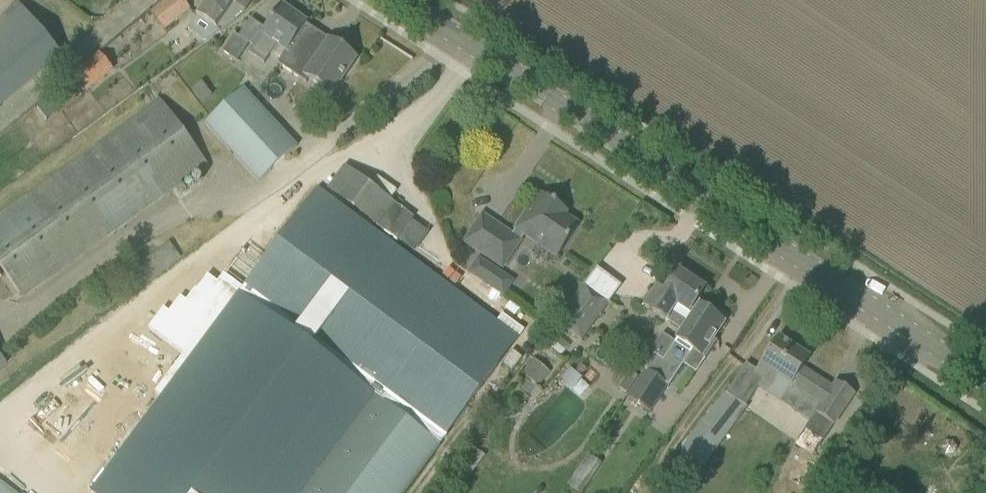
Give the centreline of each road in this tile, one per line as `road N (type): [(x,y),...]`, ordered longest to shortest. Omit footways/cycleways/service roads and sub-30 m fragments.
road 1 (tertiary): [(985,382),(396,0)]

